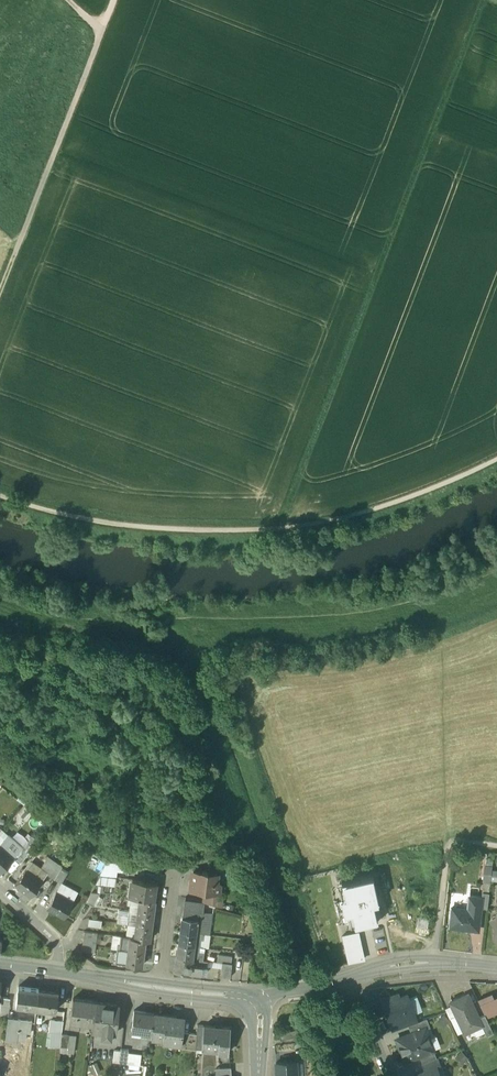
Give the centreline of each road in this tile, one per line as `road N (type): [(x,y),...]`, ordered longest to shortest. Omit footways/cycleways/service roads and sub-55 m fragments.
road 1 (track): [(481,0),(288,512),(287,534)]
road 2 (track): [(0,499),(133,533),(265,537),(400,502),(496,460)]
road 3 (track): [(0,312),(115,0)]
road 4 (track): [(496,847),(447,848),(434,961)]
road 5 (secondary): [(496,967),(434,961),(356,974)]
road 6 (residential): [(160,988),(175,869)]

